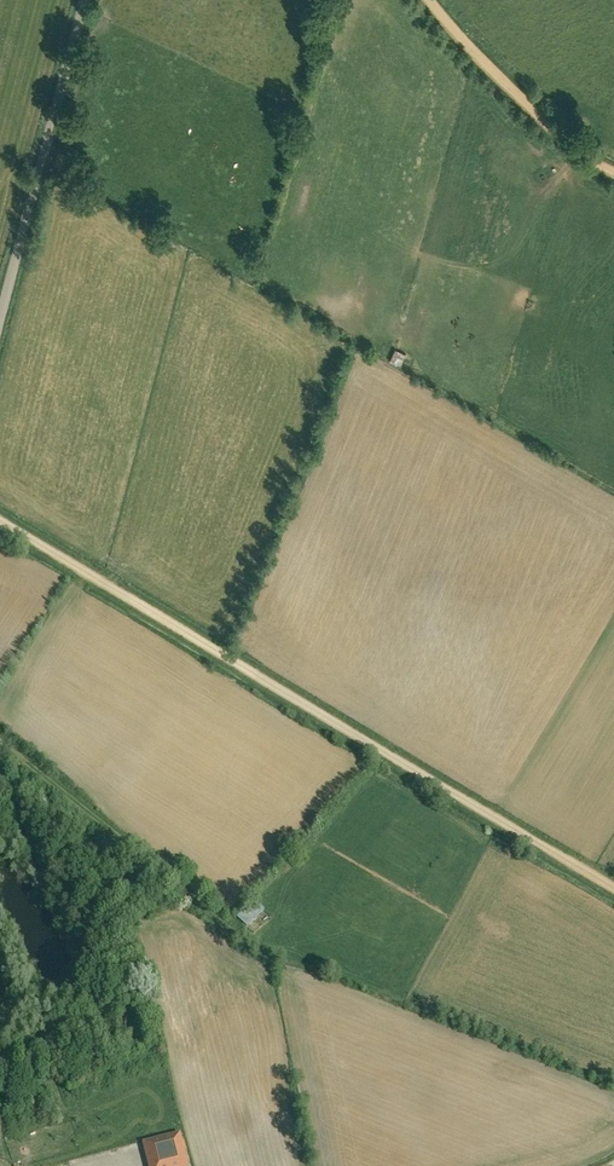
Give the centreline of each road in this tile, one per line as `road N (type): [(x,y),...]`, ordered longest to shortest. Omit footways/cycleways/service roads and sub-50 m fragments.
road 1 (track): [(0,522),(613,889)]
road 2 (track): [(87,0),(0,324)]
road 3 (track): [(613,176),(542,122),(428,0)]

